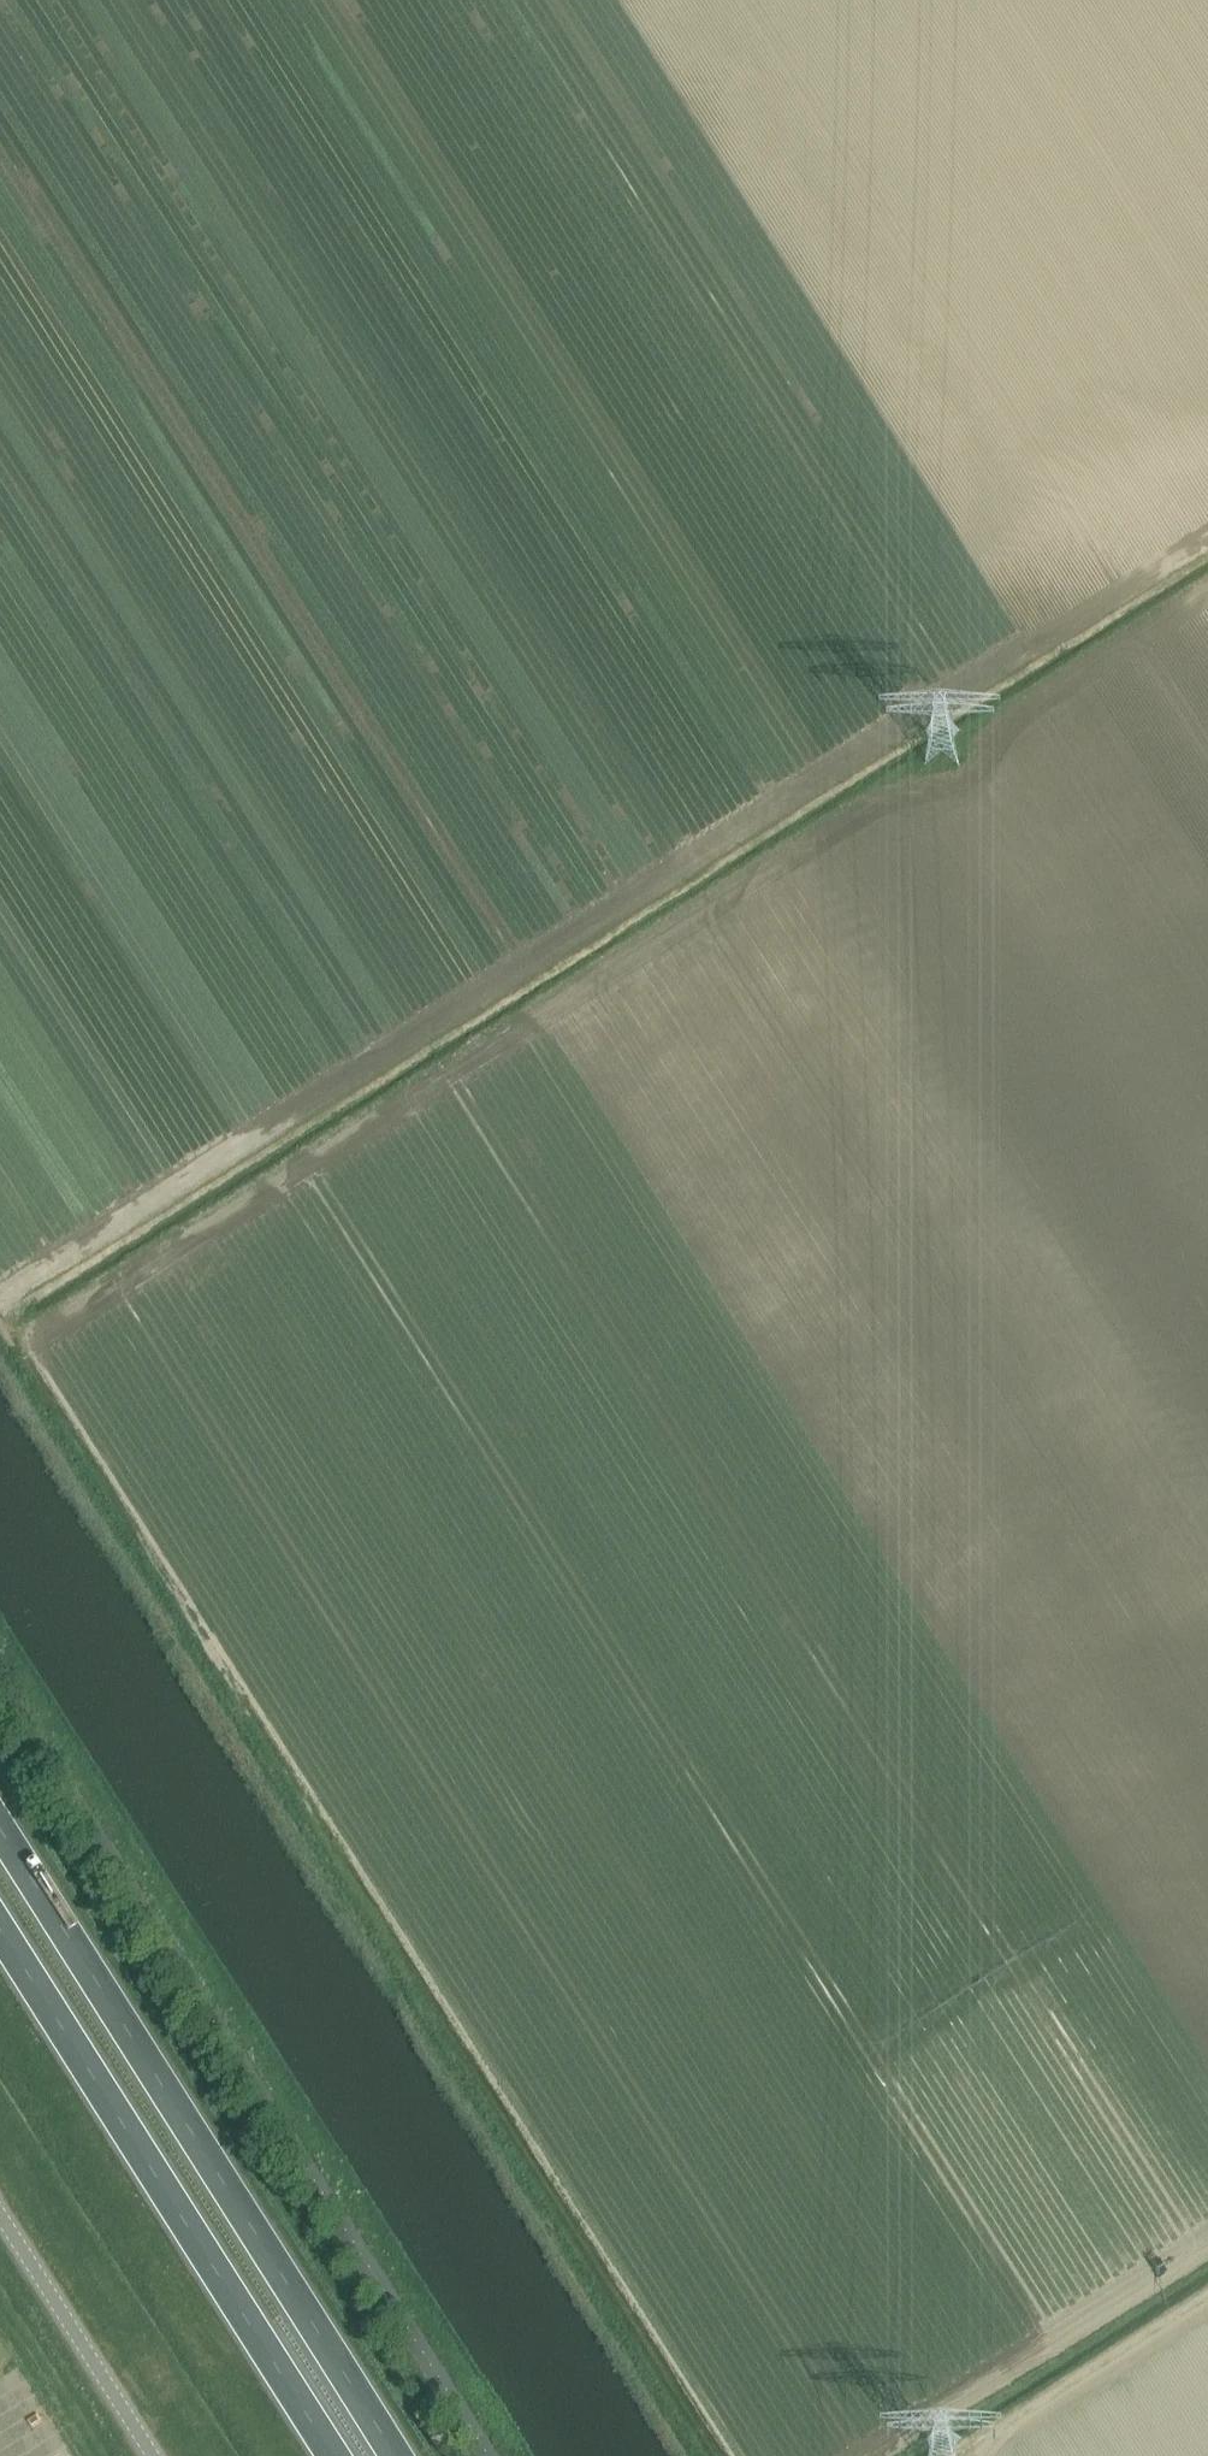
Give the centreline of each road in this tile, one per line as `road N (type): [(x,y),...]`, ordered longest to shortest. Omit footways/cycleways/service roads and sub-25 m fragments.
road 1 (trunk): [(395,2455),(0,1829)]
road 2 (trunk): [(0,1928),(337,2455)]
road 3 (unclassified): [(153,2455),(0,2214)]

